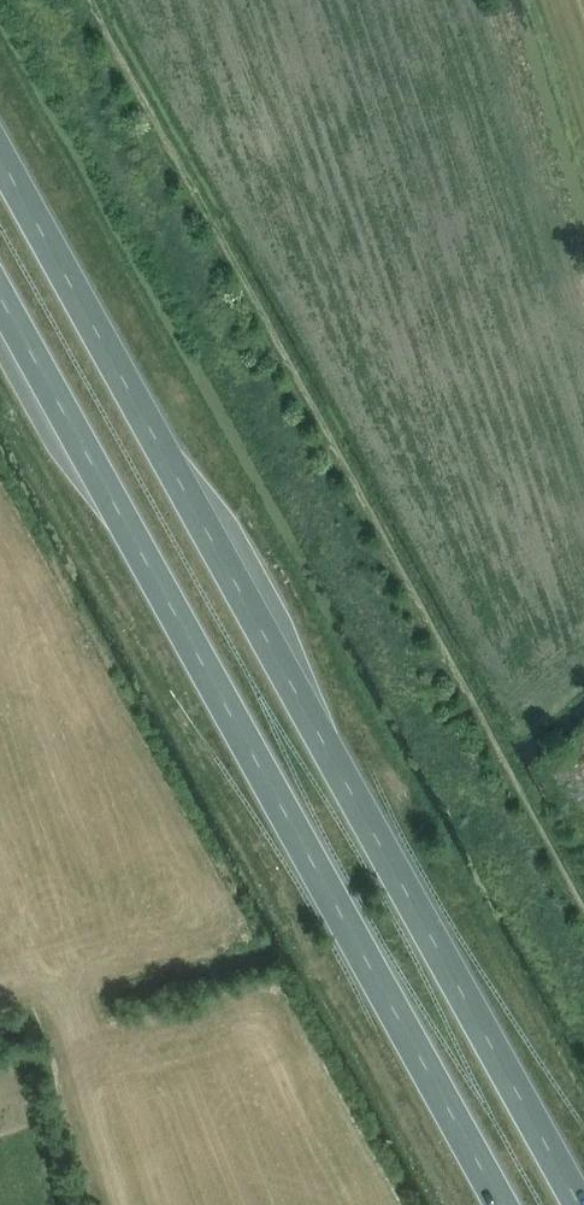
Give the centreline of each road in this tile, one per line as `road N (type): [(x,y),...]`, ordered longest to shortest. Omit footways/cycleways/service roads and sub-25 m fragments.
road 1 (trunk): [(583,1203),(0,155)]
road 2 (trunk): [(0,306),(494,1204)]

